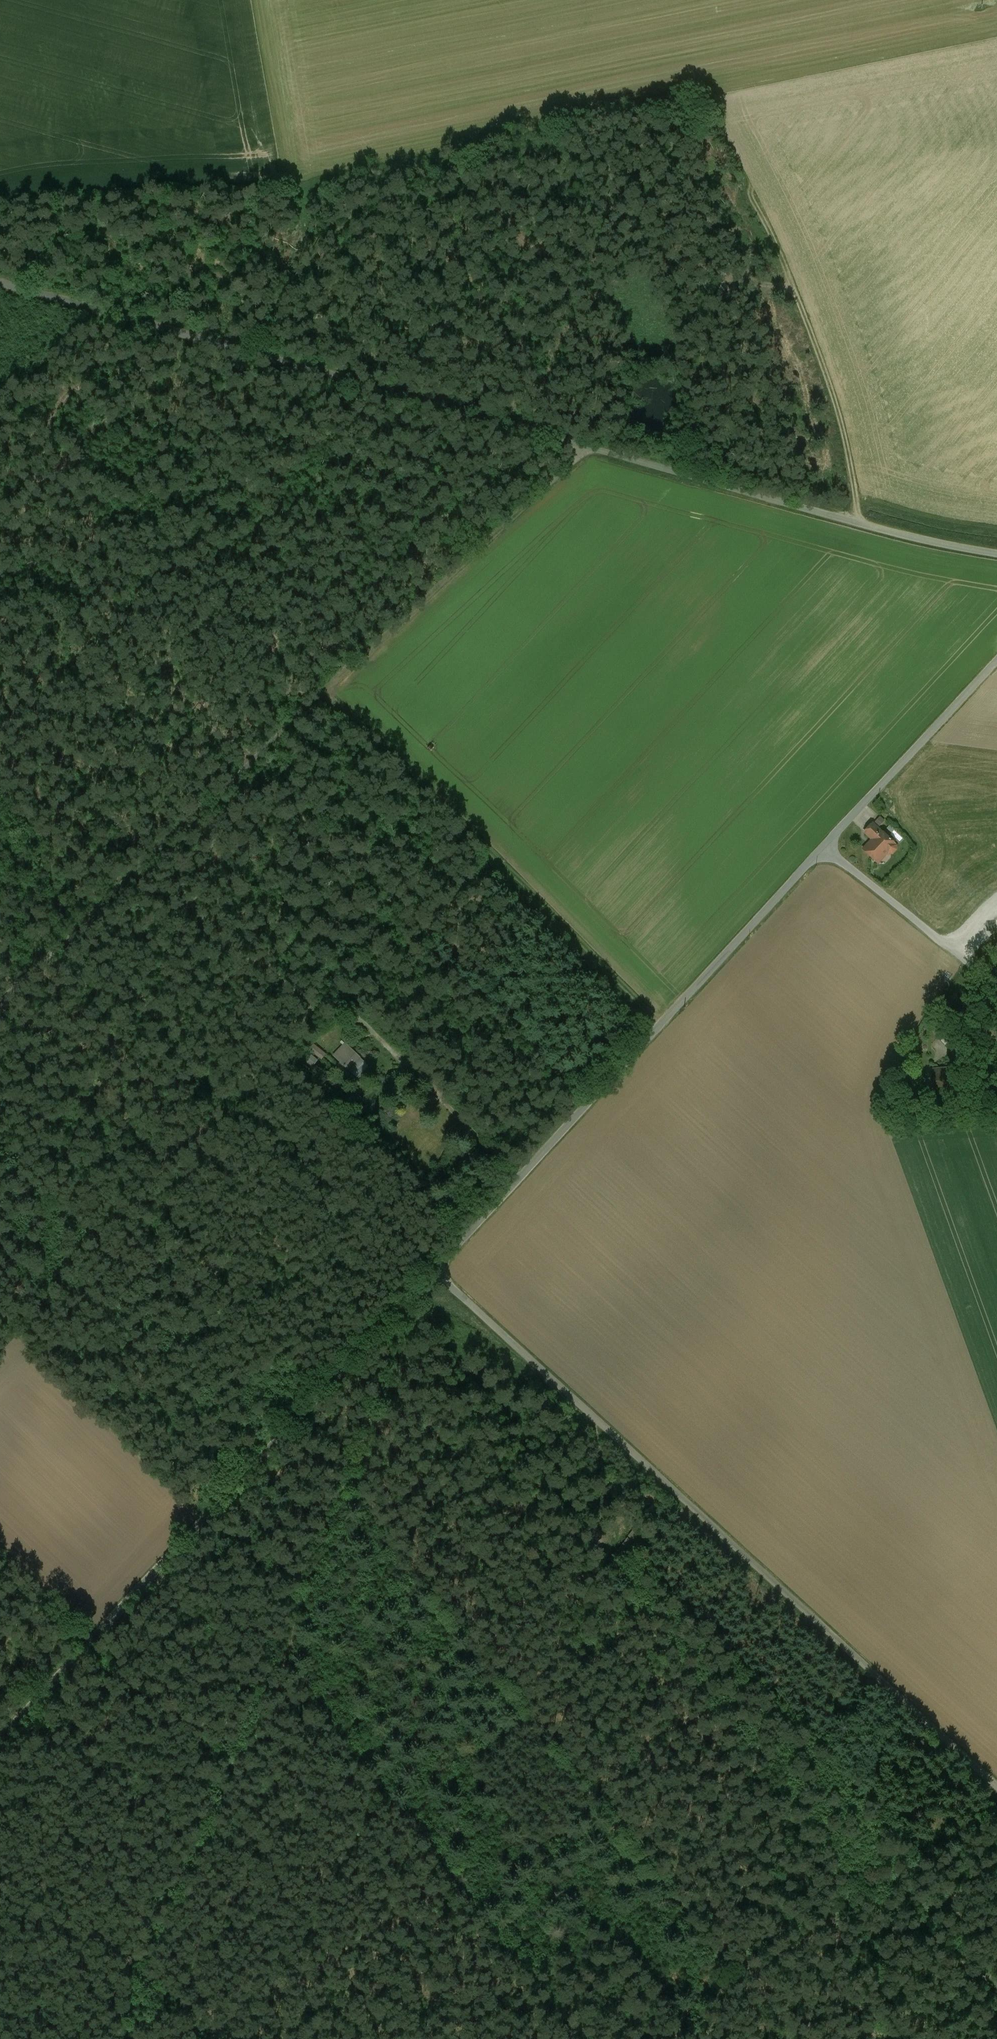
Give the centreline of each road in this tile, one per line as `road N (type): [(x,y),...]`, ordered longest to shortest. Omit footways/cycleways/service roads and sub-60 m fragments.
road 1 (unclassified): [(0,281),(730,493),(996,554)]
road 2 (unclassified): [(996,661),(435,1273)]
road 3 (track): [(435,1273),(128,2038)]
road 4 (track): [(586,448),(0,1003)]
road 5 (unclassified): [(435,1273),(996,1788)]
road 6 (unclassified): [(435,1273),(0,1740)]
road 7 (track): [(0,731),(362,386)]
road 8 (track): [(651,2038),(996,1808)]
road 9 (track): [(860,526),(827,385)]

